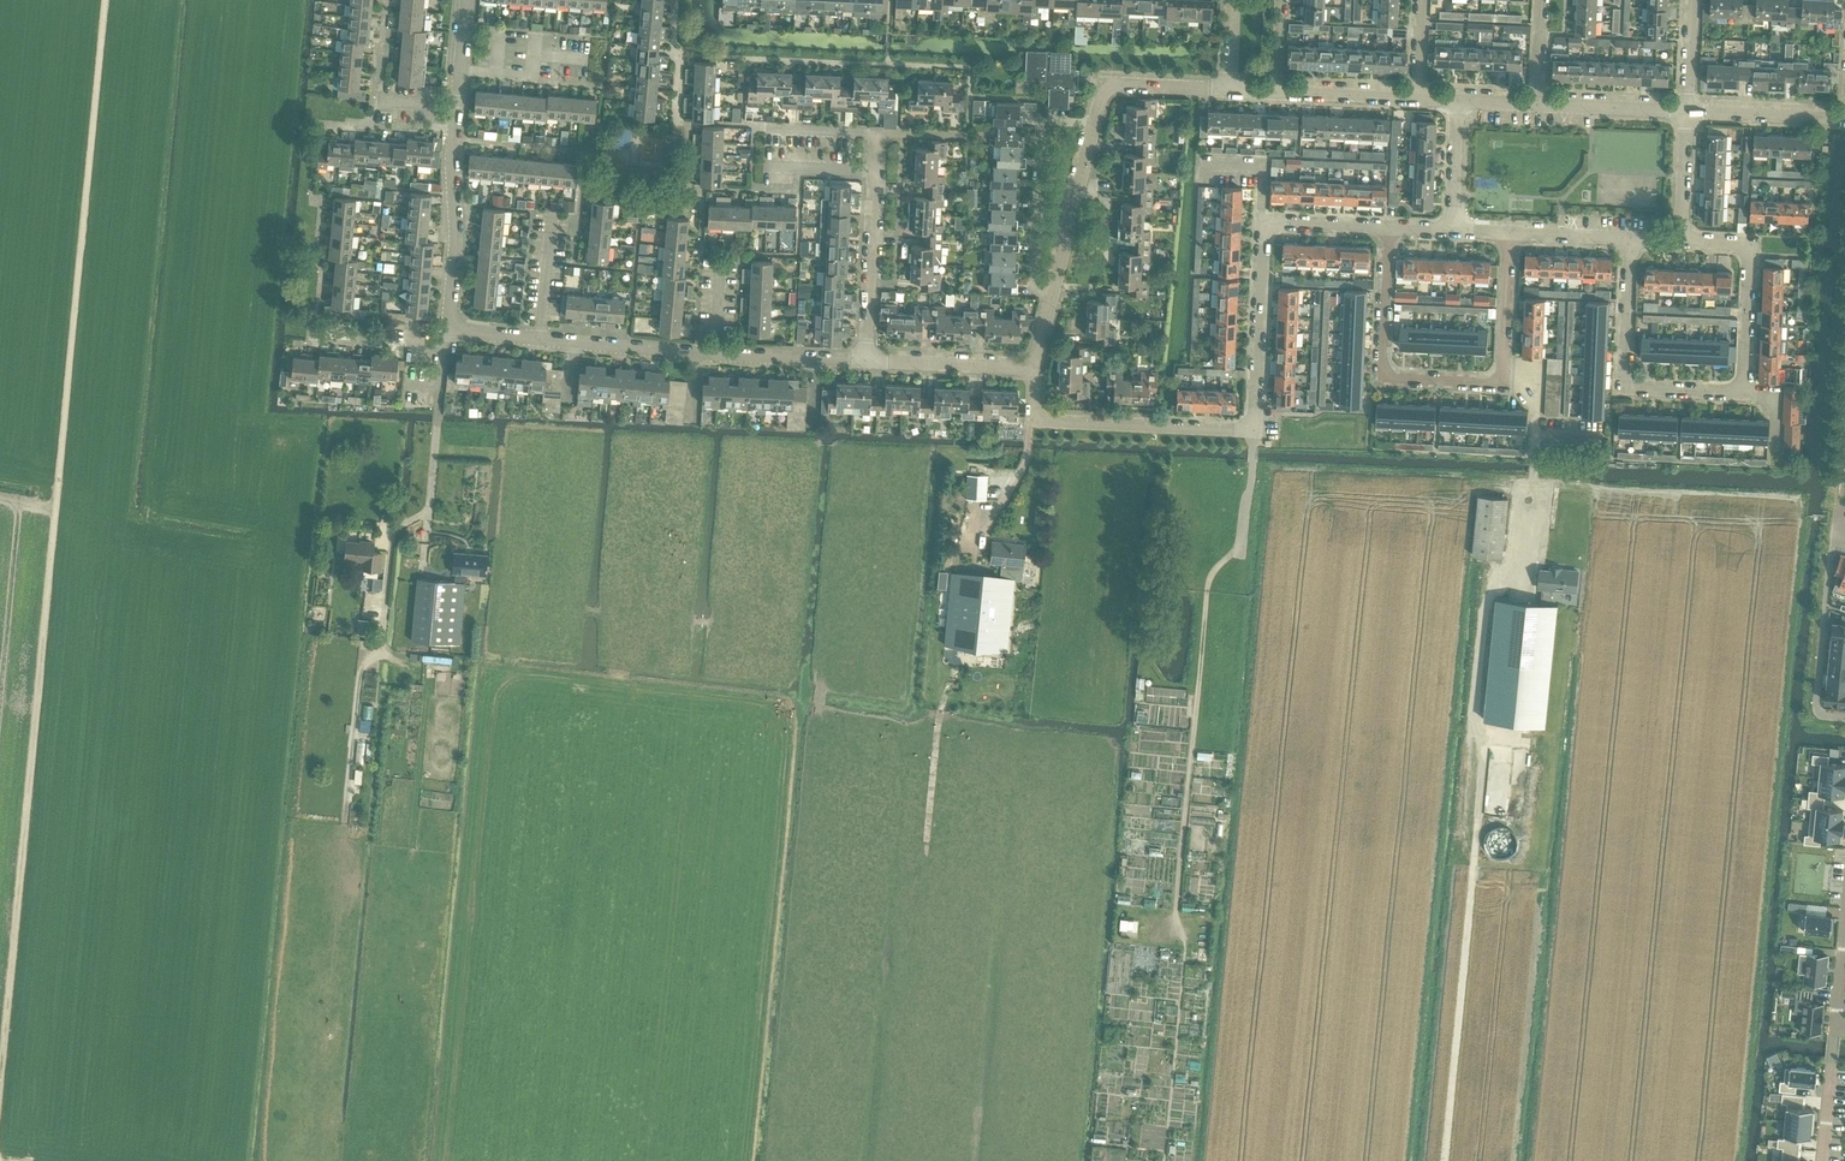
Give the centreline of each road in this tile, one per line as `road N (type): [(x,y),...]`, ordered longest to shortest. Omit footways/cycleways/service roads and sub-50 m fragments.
road 1 (track): [(0,1082),(106,0)]
road 2 (track): [(1445,1160),(1479,807),(1475,720),(1489,592),(1526,565)]
road 3 (residential): [(1034,368),(1033,421),(1255,431),(1264,221)]
road 4 (residential): [(445,329),(467,0)]
road 5 (residential): [(865,360),(875,132),(956,136)]
road 6 (residential): [(1389,227),(1382,377),(1502,383)]
road 7 (residential): [(1745,393),(1626,388),(1631,239)]
road 8 (residential): [(1094,121),(1041,120),(1033,291),(1053,292)]
road 9 (residential): [(1745,393),(1750,245),(1681,242)]
road 10 (residential): [(1053,292),(1094,121)]
road 11 (residential): [(865,360),(1034,368)]
road 12 (residential): [(1844,119),(1687,111)]
road 13 (residential): [(1094,121),(1115,85),(1229,90)]
road 14 (residential): [(1502,383),(1509,233)]
road 15 (residential): [(1687,111),(1537,105)]
road 16 (residential): [(1416,99),(1275,92)]
road 17 (residential): [(1835,1027),(1822,1160)]
road 18 (residential): [(1681,242),(1687,111)]
road 19 (residential): [(445,329),(574,343)]
road 20 (residential): [(1452,230),(1457,101)]
road 21 (residential): [(1389,227),(1264,221)]
road 22 (residential): [(574,343),(696,354)]
road 23 (residential): [(1631,239),(1509,233)]
road 24 (residential): [(696,354),(816,359)]

